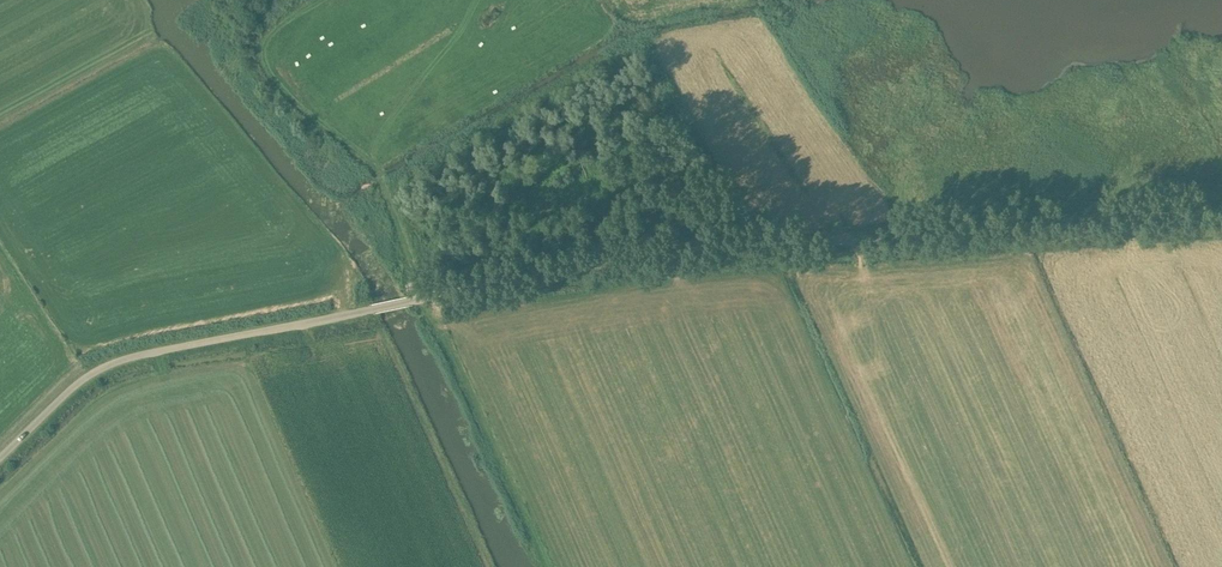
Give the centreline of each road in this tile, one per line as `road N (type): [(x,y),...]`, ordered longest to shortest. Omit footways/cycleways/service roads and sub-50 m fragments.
road 1 (unclassified): [(0,463),(90,375),(135,356),(374,306),(719,249),(1221,212)]
road 2 (track): [(425,297),(374,167),(298,110),(256,51),(294,0)]
road 3 (track): [(425,297),(543,566)]

